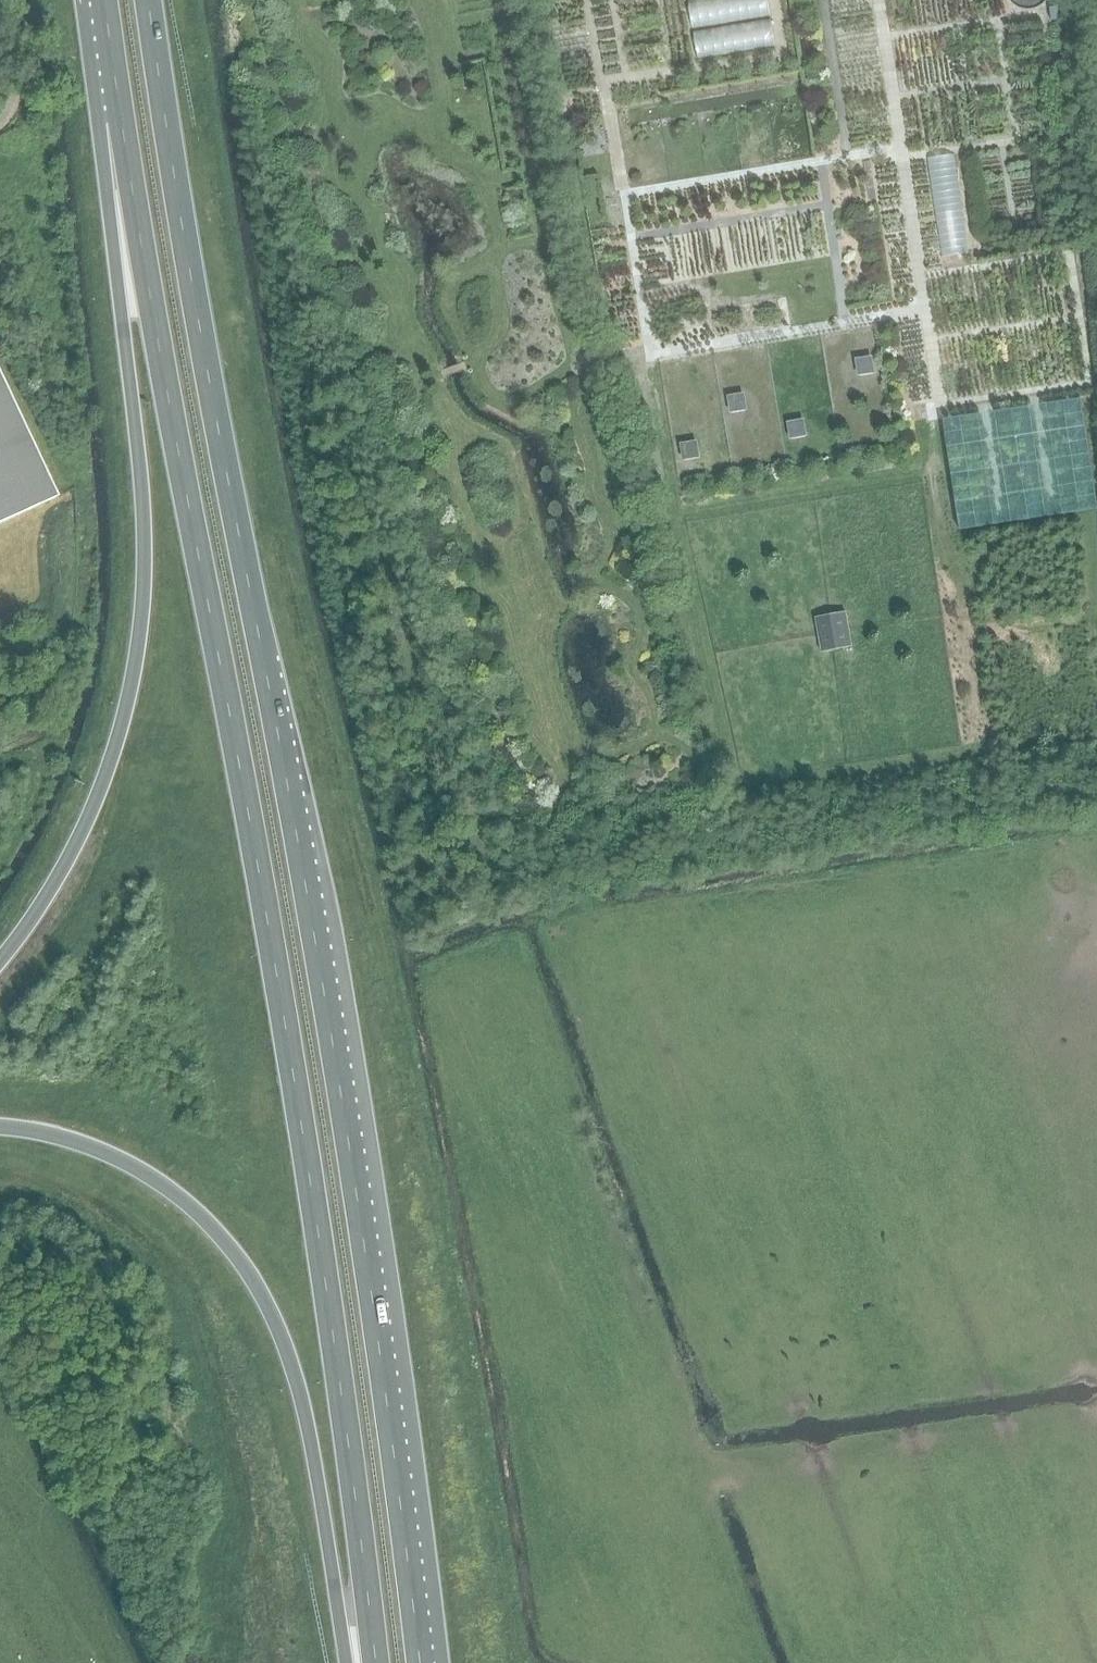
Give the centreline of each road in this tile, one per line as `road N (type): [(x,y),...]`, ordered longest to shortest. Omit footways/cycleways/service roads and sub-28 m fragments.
road 1 (trunk): [(417,1662),(360,1216),(187,258),(148,0)]
road 2 (trunk): [(121,123),(287,1040),(374,1662)]
road 3 (trunk): [(121,123),(107,196),(143,508),(138,644),(122,723),(88,818),(0,961)]
road 4 (trunk): [(0,1127),(84,1144),(146,1173),(199,1214),(246,1269),(283,1339),(309,1427),(346,1662)]
road 5 (trunk): [(105,0),(121,123)]

